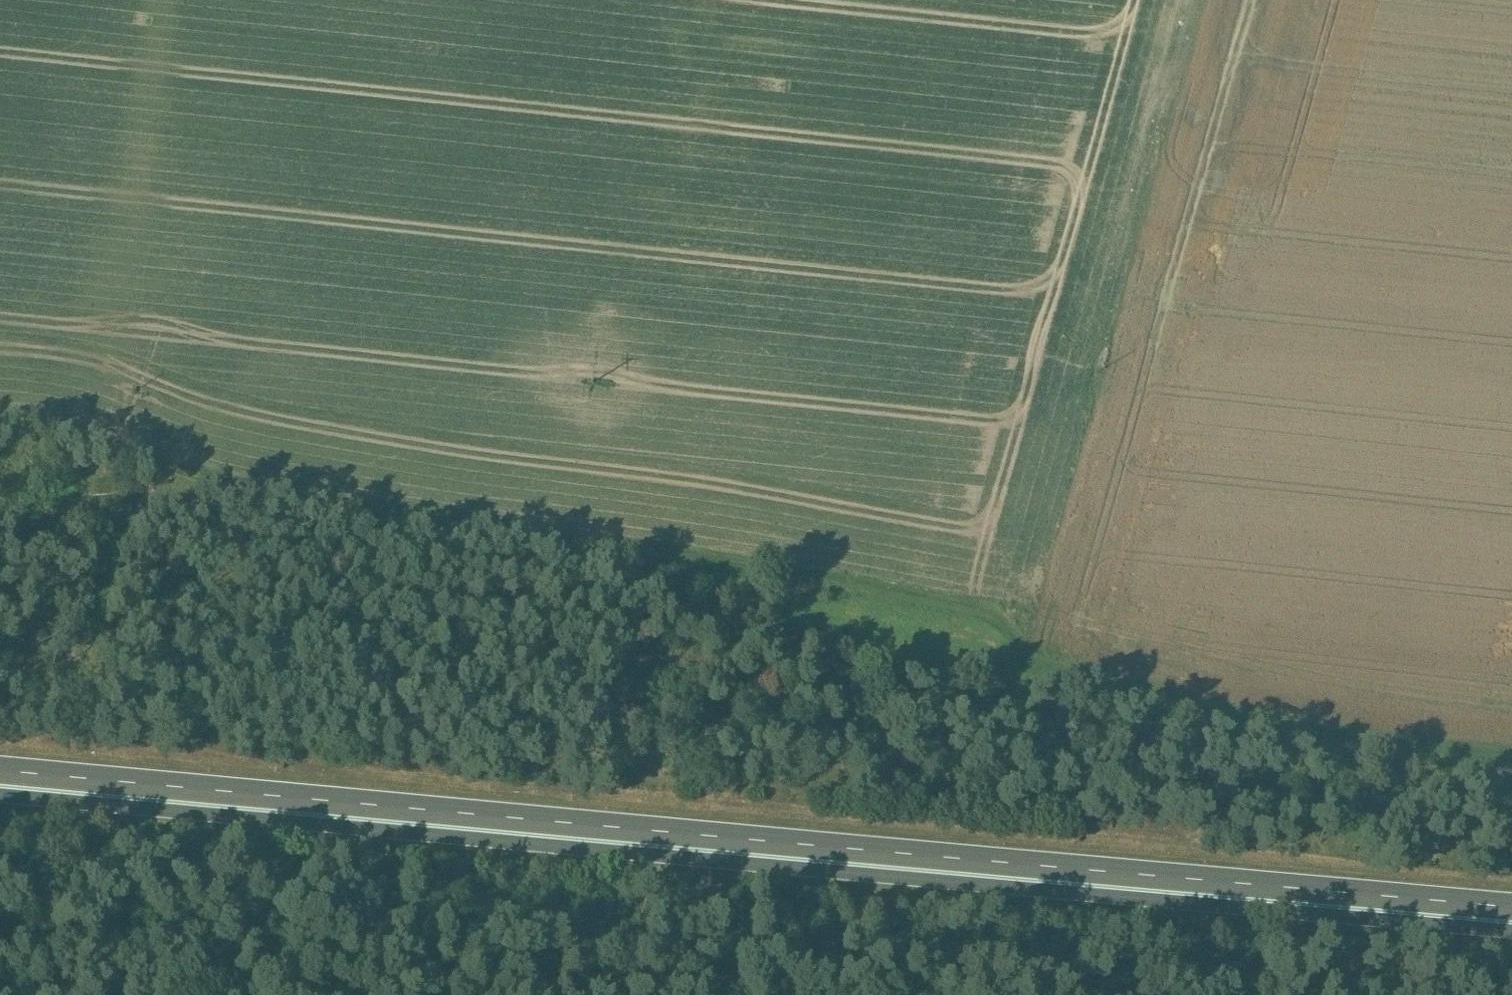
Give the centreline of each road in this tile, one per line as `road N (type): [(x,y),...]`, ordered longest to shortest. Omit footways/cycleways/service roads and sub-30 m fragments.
road 1 (trunk): [(0,793),(1511,934)]
road 2 (trunk): [(1511,905),(0,766)]

